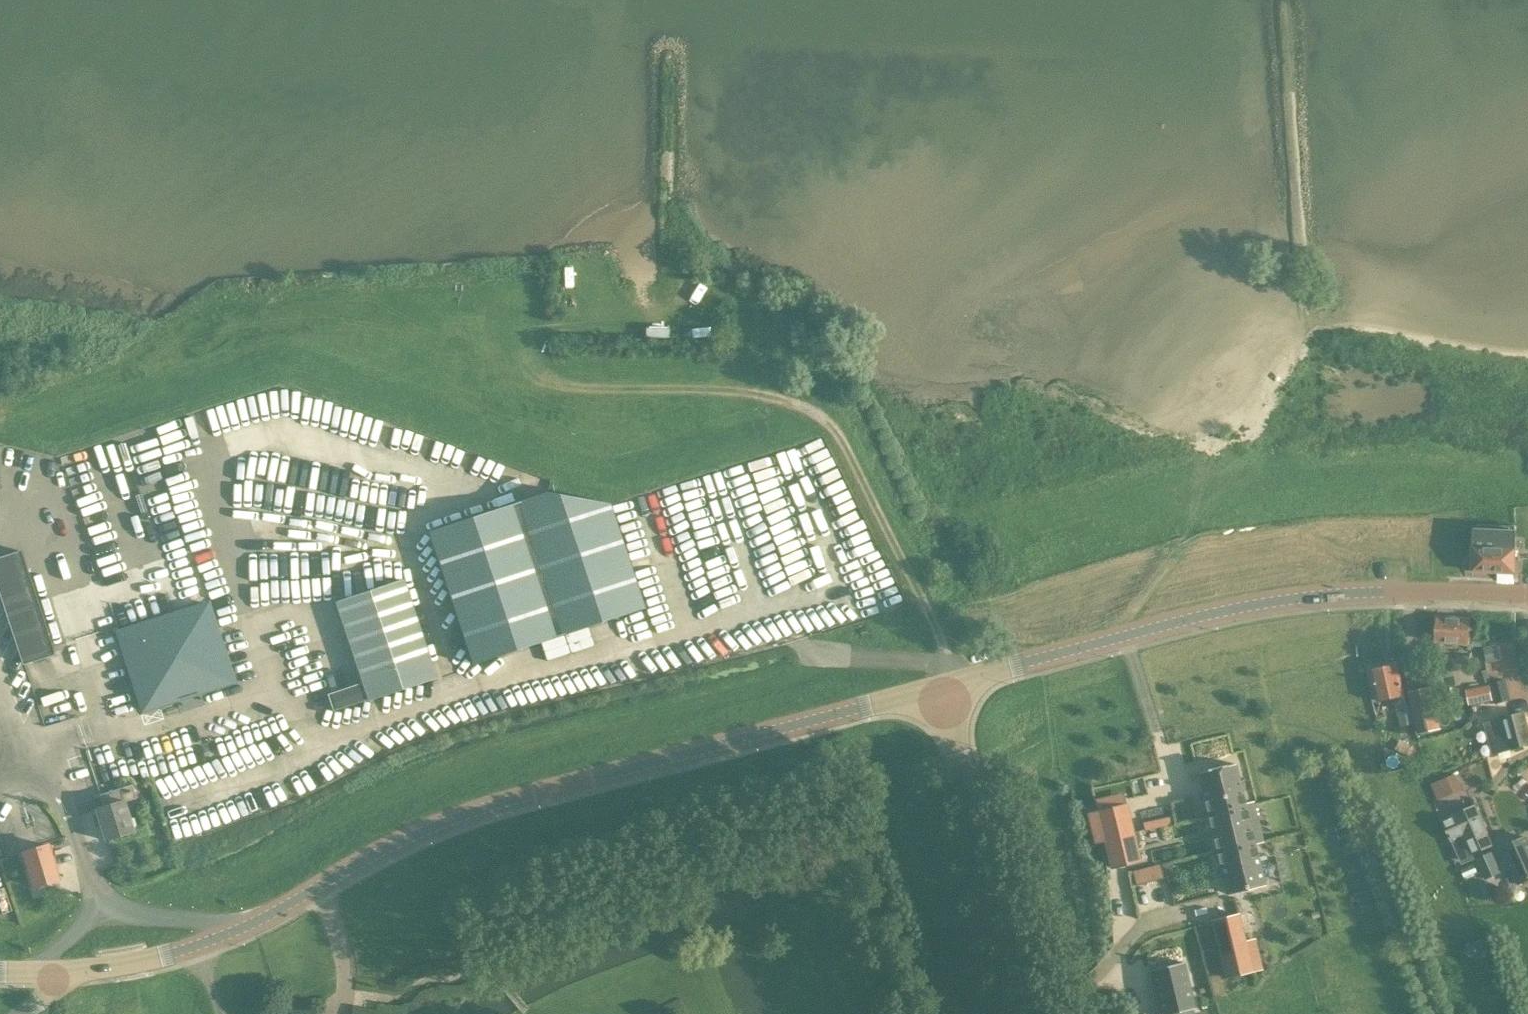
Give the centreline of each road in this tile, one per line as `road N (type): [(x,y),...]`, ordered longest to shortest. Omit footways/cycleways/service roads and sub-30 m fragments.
road 1 (track): [(981,1013),(885,804),(873,798),(843,798),(670,846),(466,919)]
road 2 (tertiary): [(315,889),(479,811),(939,689)]
road 3 (tertiary): [(939,689),(1279,601),(1368,593),(1527,596)]
road 4 (track): [(553,380),(750,393),(817,412),(842,431),(954,667)]
road 5 (unclassified): [(1041,1013),(939,689)]
road 6 (tertiary): [(67,972),(195,946),(315,889)]
road 7 (residential): [(341,1013),(343,960),(315,889)]

